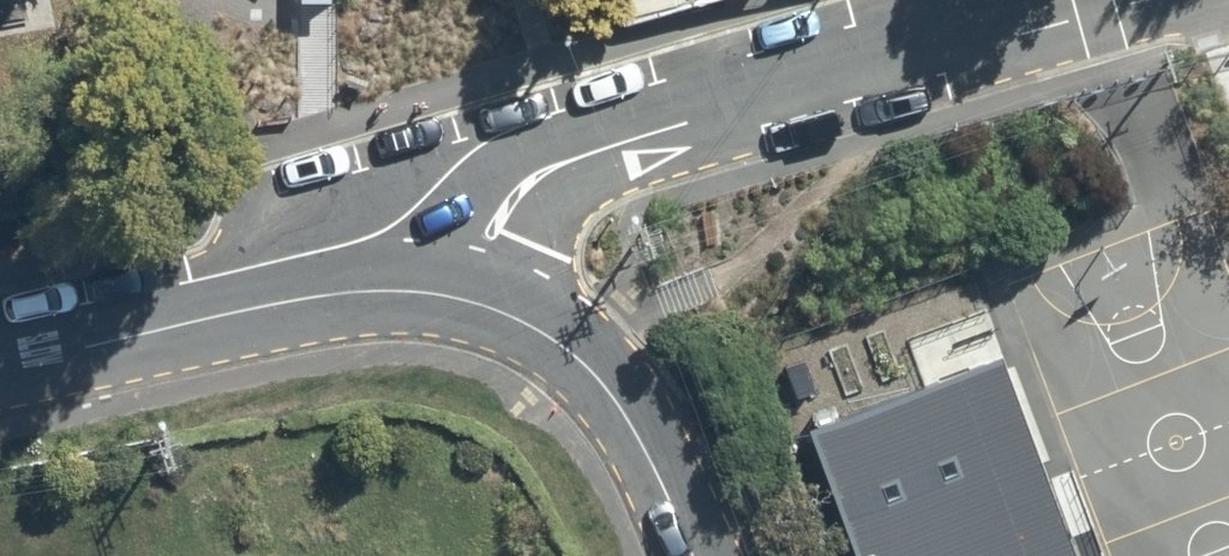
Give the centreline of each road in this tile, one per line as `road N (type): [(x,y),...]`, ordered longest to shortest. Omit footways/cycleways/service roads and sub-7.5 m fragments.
road 1 (residential): [(469,301),(497,230),(523,193),(553,173),(652,136),(1149,0)]
road 2 (residential): [(0,370),(310,299),(387,293),(469,301)]
road 3 (residential): [(469,301),(525,321),(576,356),(628,413),(696,555)]

